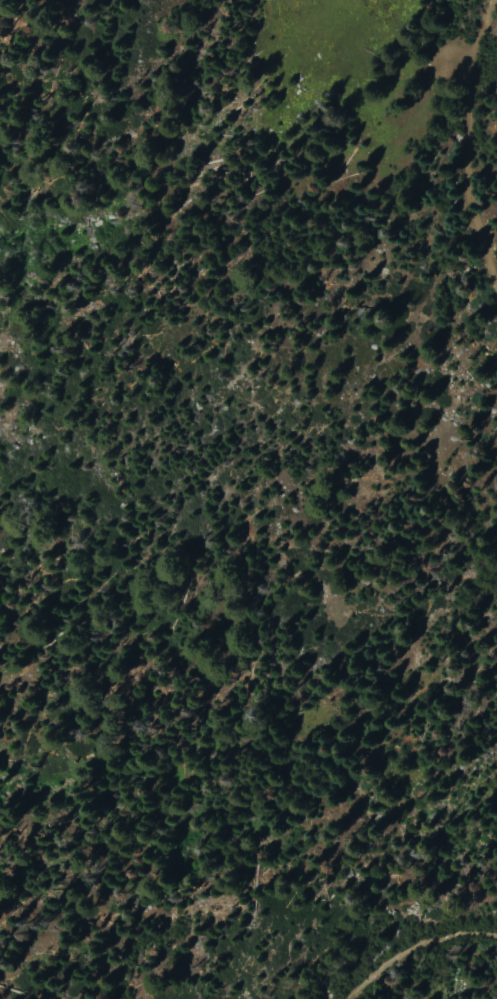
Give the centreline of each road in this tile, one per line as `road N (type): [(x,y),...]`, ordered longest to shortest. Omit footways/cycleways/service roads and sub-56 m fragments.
road 1 (track): [(496,271),(482,233),(488,0)]
road 2 (track): [(340,998),(389,945),(496,927)]

